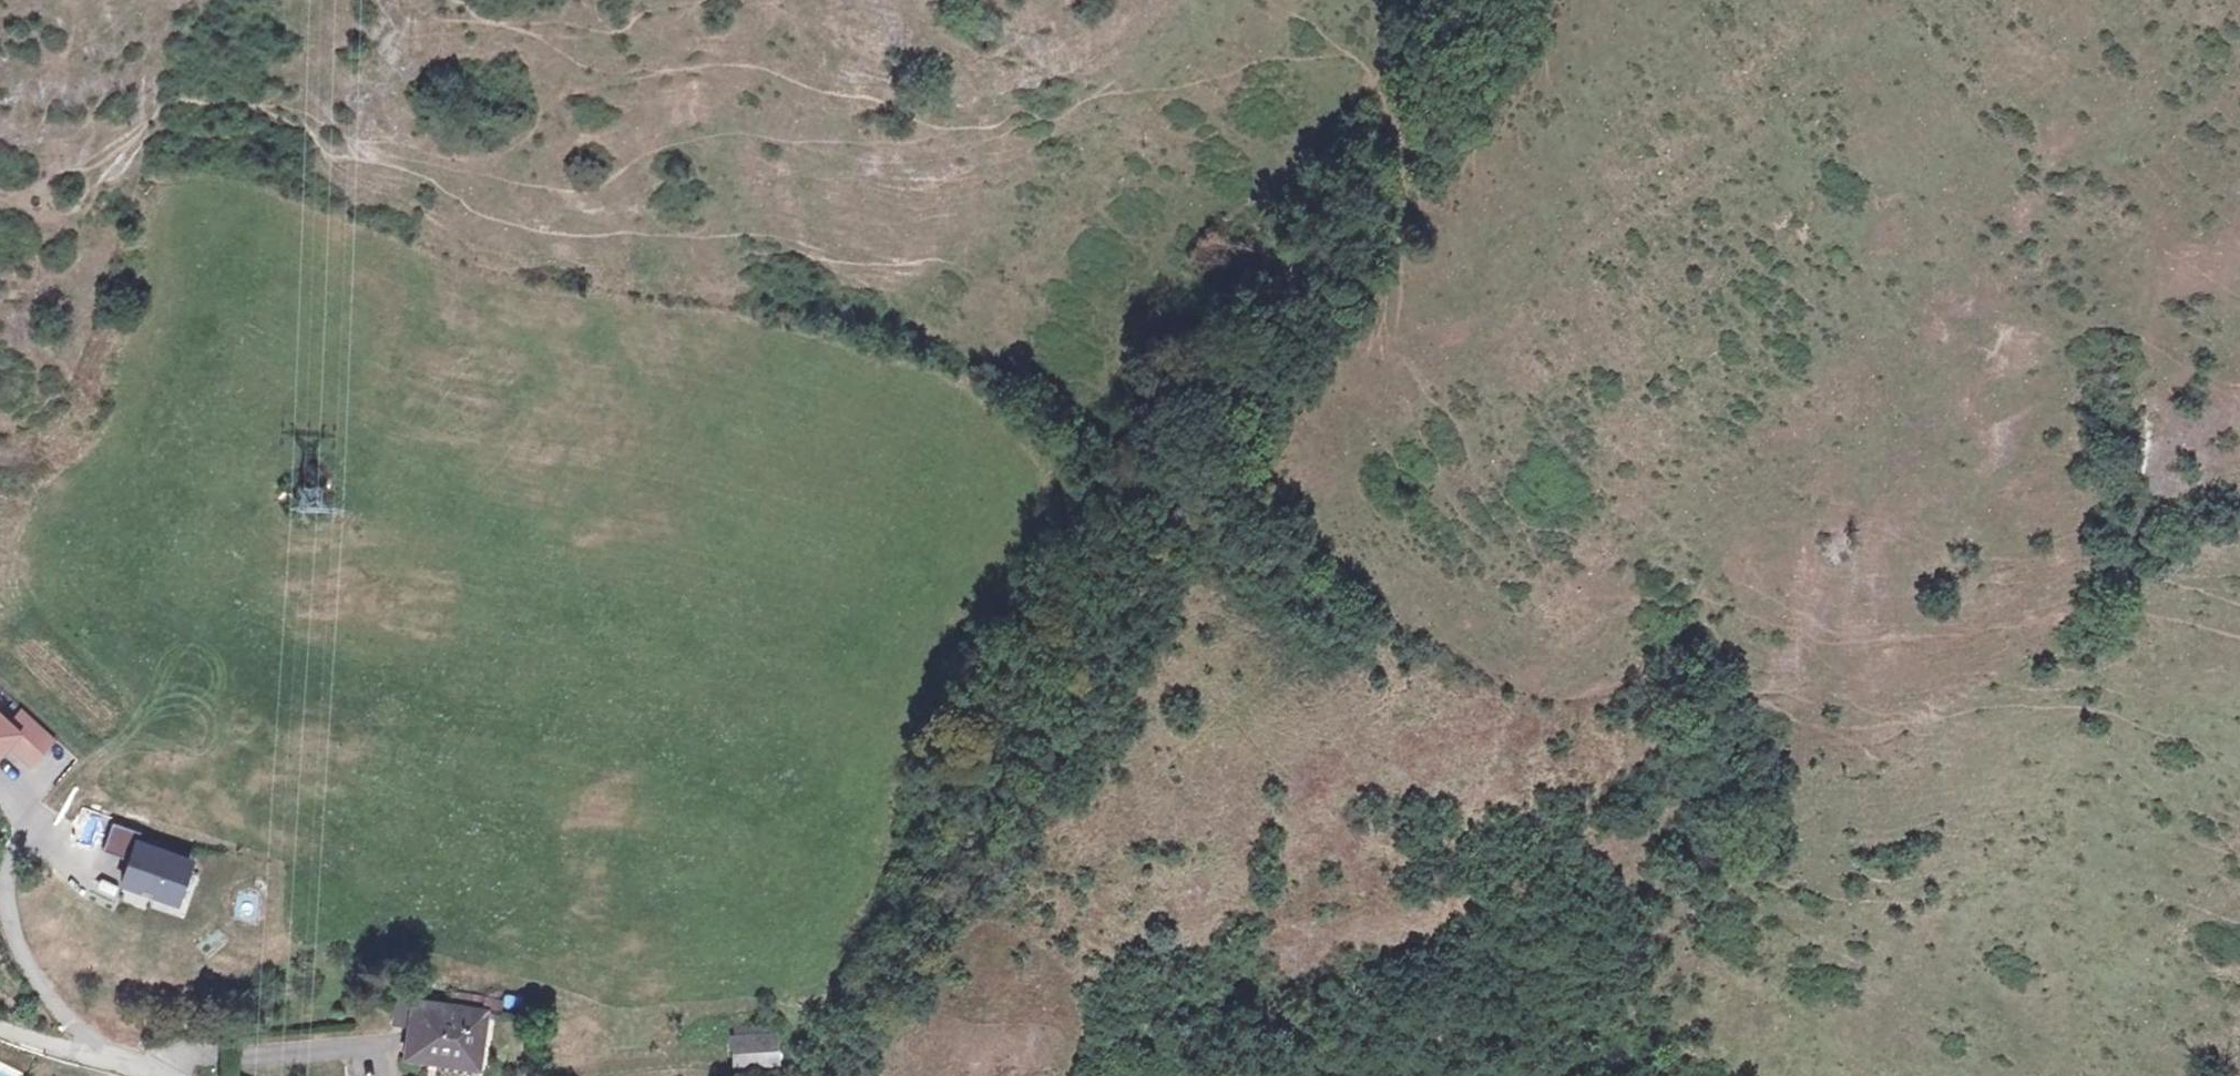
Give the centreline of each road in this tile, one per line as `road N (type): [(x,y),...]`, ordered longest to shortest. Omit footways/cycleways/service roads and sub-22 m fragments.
road 1 (residential): [(160,1075),(0,1026)]

